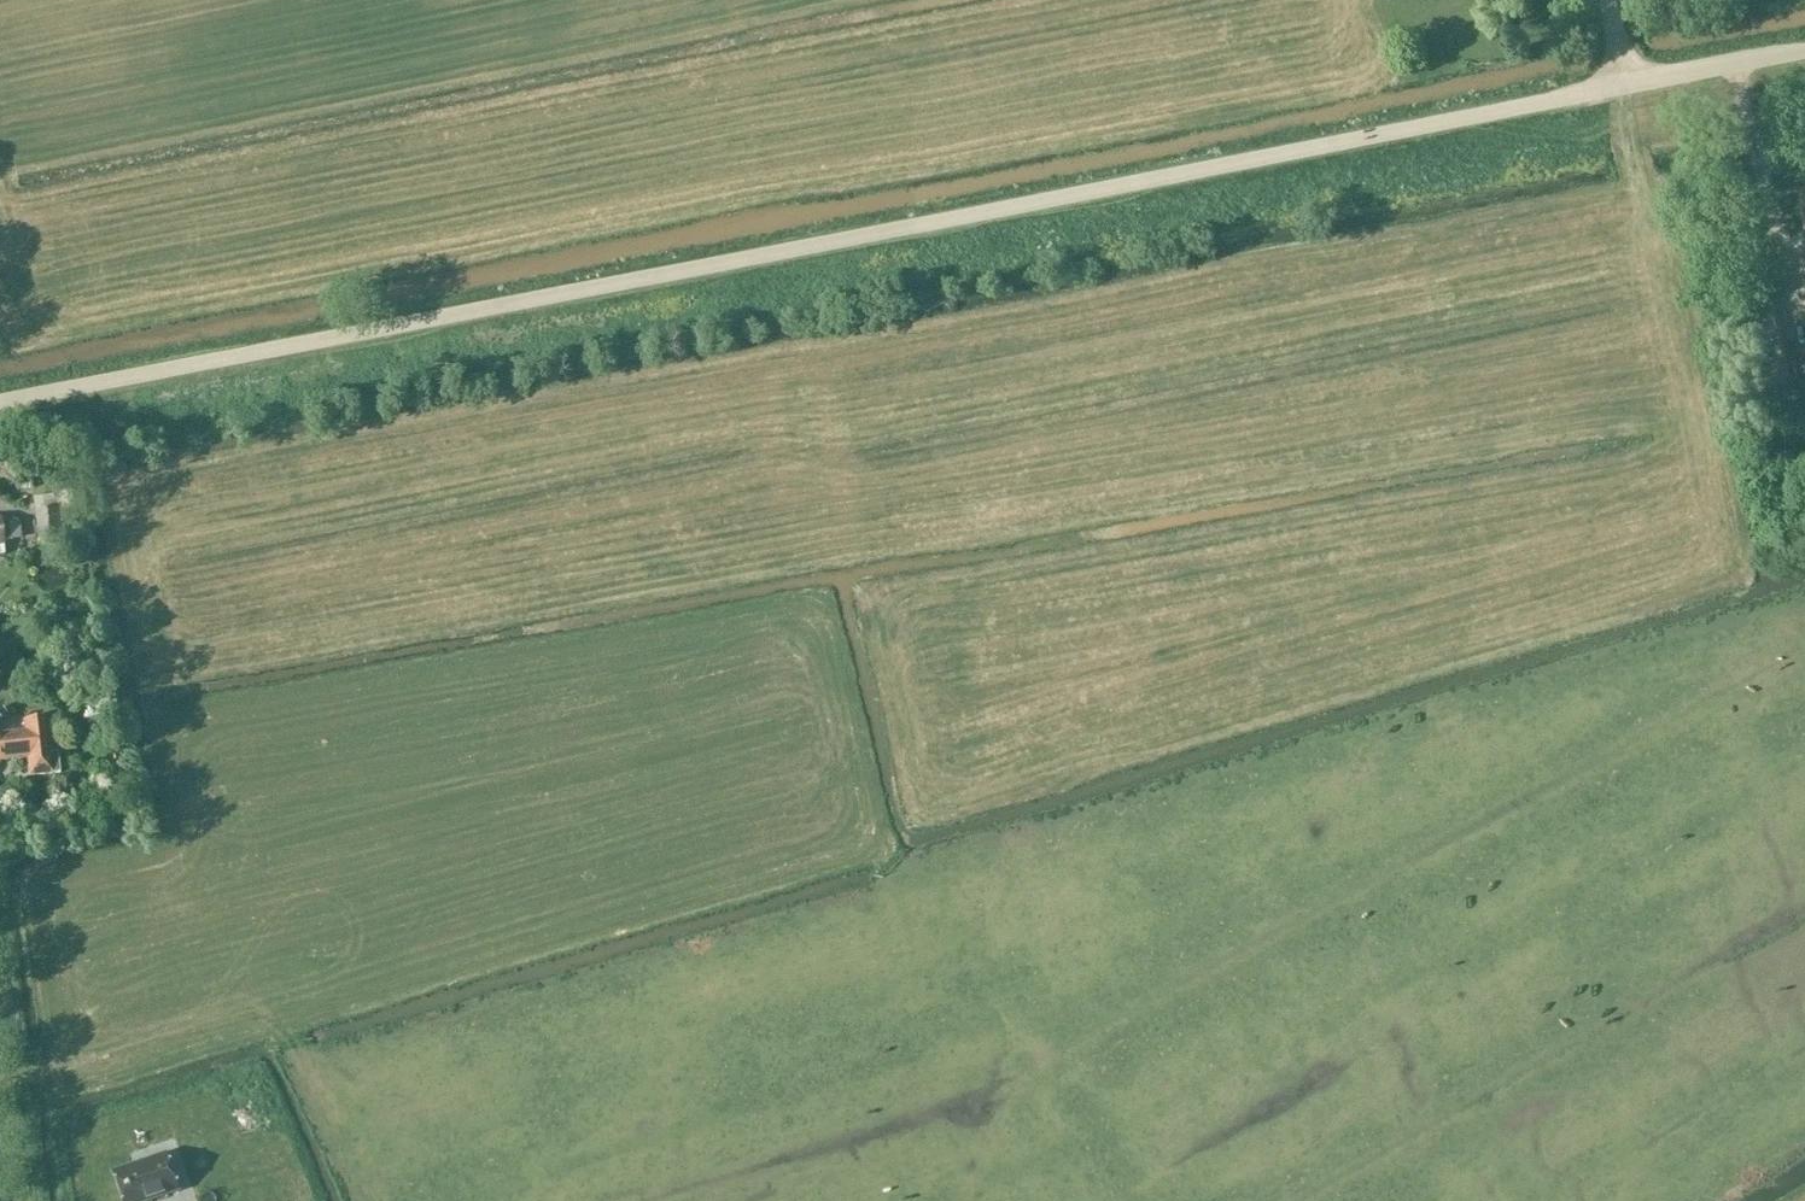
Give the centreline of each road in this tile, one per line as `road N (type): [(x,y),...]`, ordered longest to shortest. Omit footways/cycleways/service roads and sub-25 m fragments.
road 1 (unclassified): [(0,401),(1804,50)]

